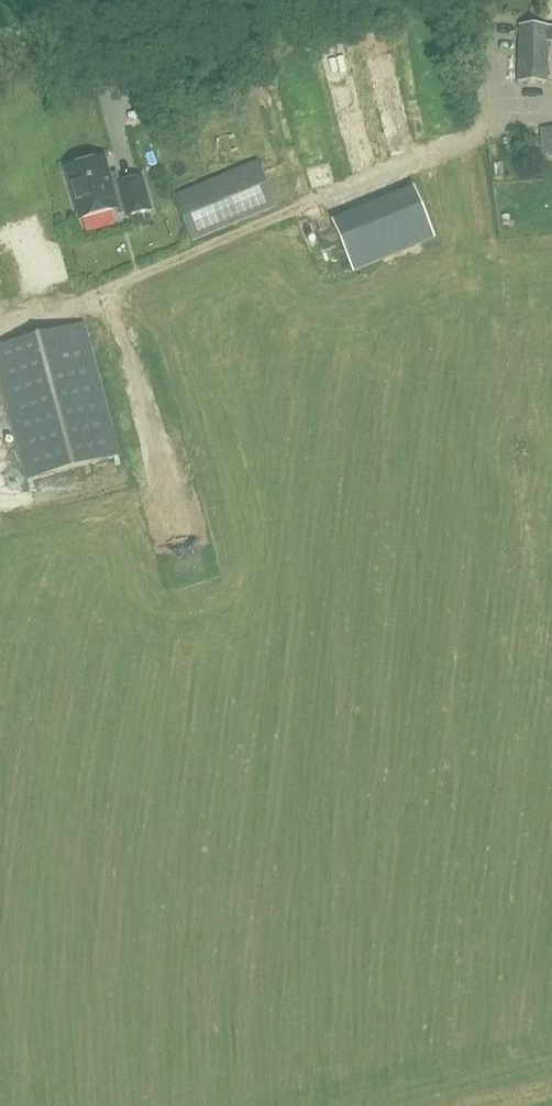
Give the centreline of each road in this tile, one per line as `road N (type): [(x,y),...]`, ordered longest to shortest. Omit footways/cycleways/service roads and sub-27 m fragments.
road 1 (tertiary): [(0,60),(223,0)]

